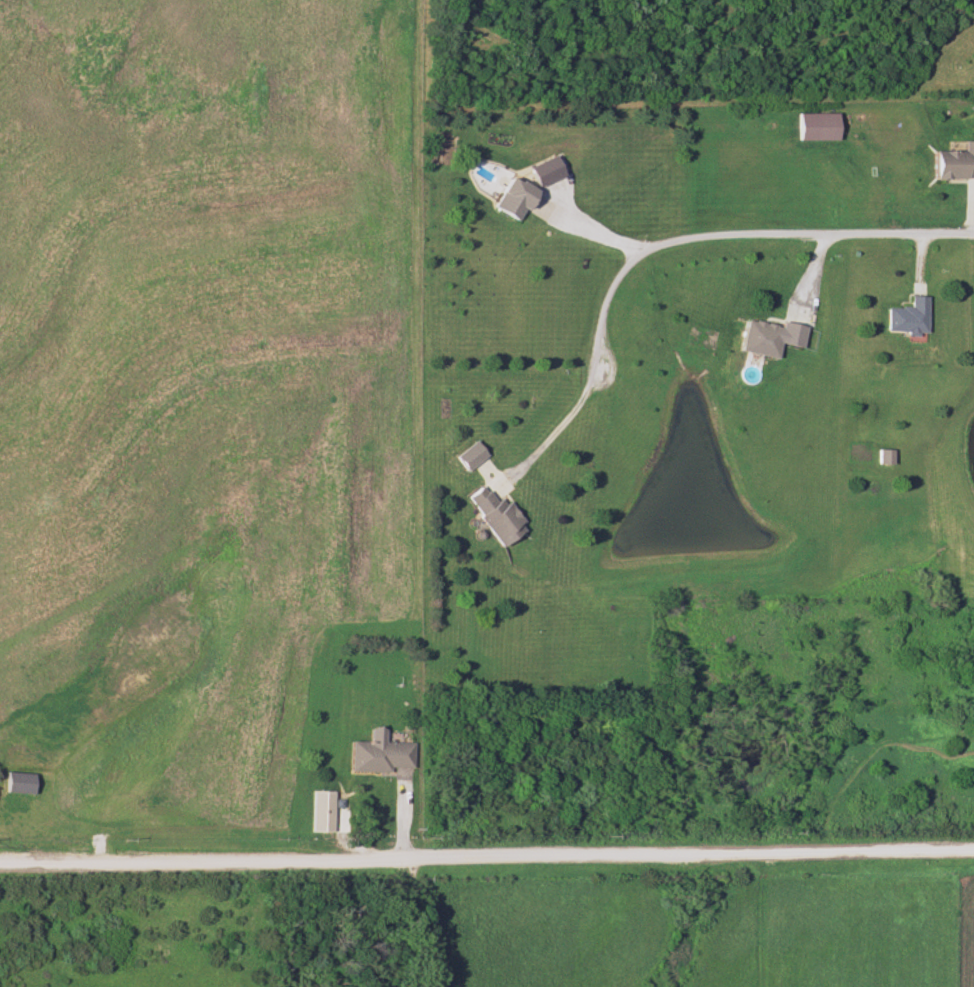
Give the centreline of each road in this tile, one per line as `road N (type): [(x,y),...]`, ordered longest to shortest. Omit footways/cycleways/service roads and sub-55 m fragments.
road 1 (residential): [(973,848),(405,867),(0,861)]
road 2 (residential): [(973,239),(691,237),(645,251),(605,310),(598,374),(584,404),(495,497)]

